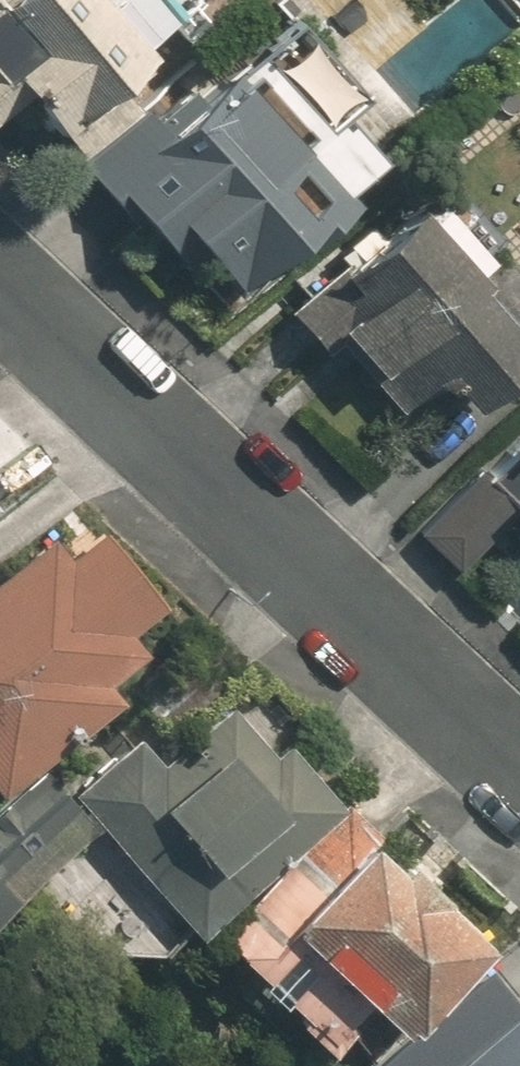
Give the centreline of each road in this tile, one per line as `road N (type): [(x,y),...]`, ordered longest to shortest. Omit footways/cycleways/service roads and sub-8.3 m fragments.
road 1 (residential): [(0,284),(519,764)]

